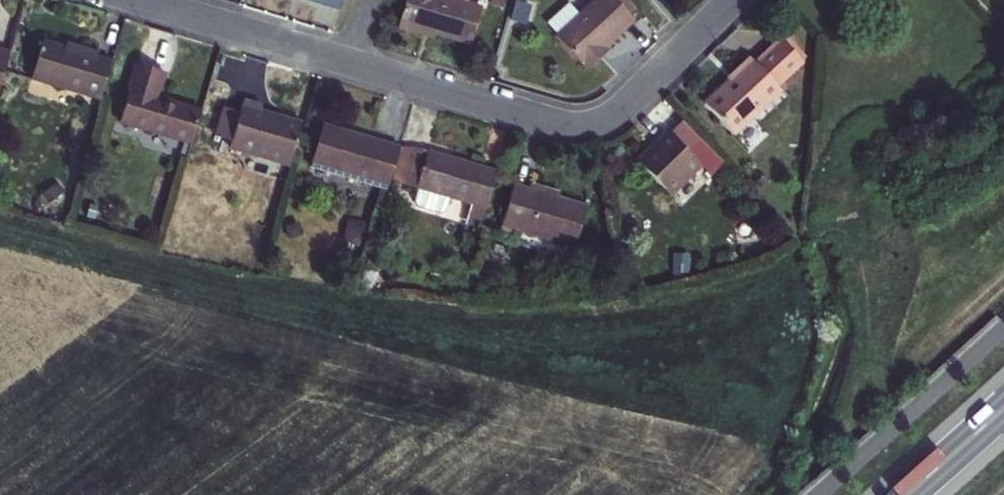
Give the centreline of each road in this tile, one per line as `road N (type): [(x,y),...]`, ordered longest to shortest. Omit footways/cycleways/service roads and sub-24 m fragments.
road 1 (residential): [(351,61),(583,125),(612,116),(730,0)]
road 2 (residential): [(142,0),(351,61)]
road 3 (primary): [(1003,407),(904,494)]

